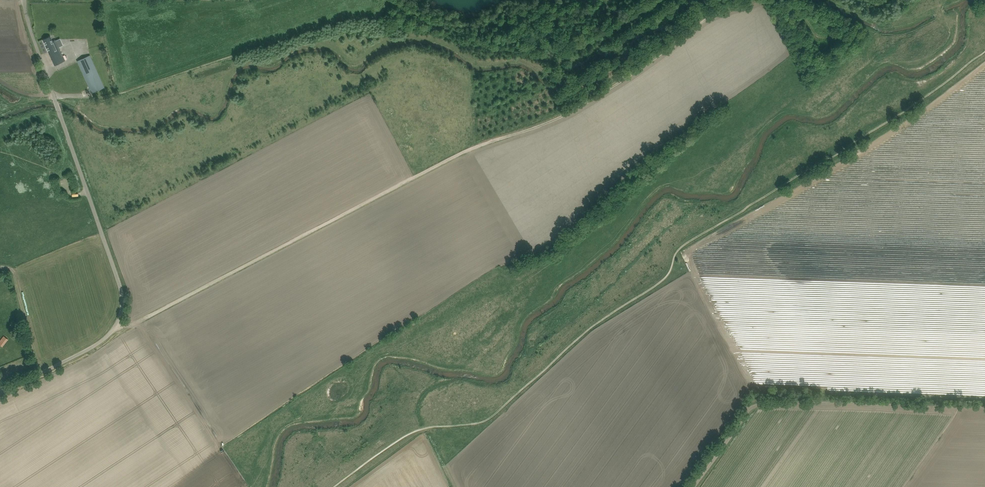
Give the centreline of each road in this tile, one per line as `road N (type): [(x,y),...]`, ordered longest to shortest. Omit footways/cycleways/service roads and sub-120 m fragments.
road 1 (track): [(984,52),(892,120),(680,247),(662,281),(598,322),(487,419),(415,431),(334,486)]
road 2 (track): [(722,10),(563,114),(451,158),(126,328),(116,326)]
road 3 (unclassified): [(0,394),(104,339),(123,303),(24,0)]

